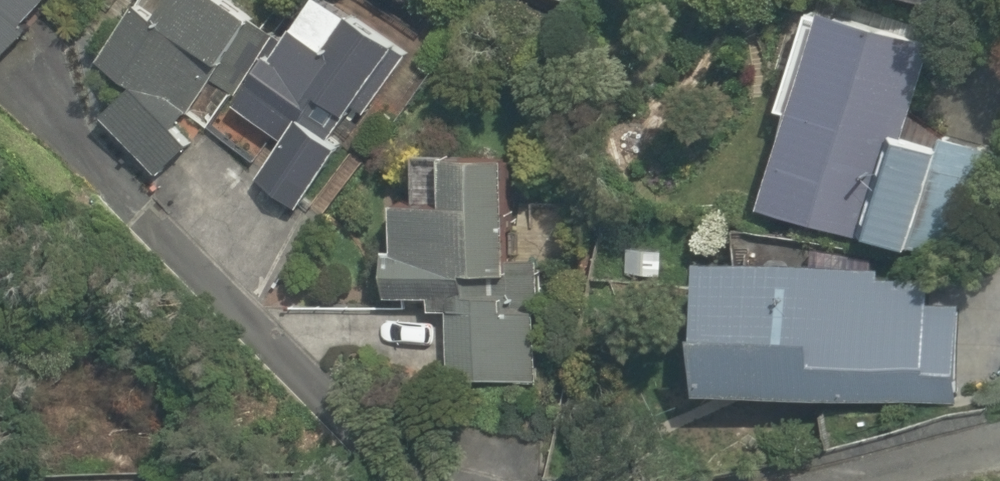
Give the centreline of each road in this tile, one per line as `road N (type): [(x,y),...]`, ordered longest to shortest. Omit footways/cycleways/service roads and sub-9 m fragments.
road 1 (residential): [(344,480),(8,106)]
road 2 (residential): [(999,457),(864,480)]

